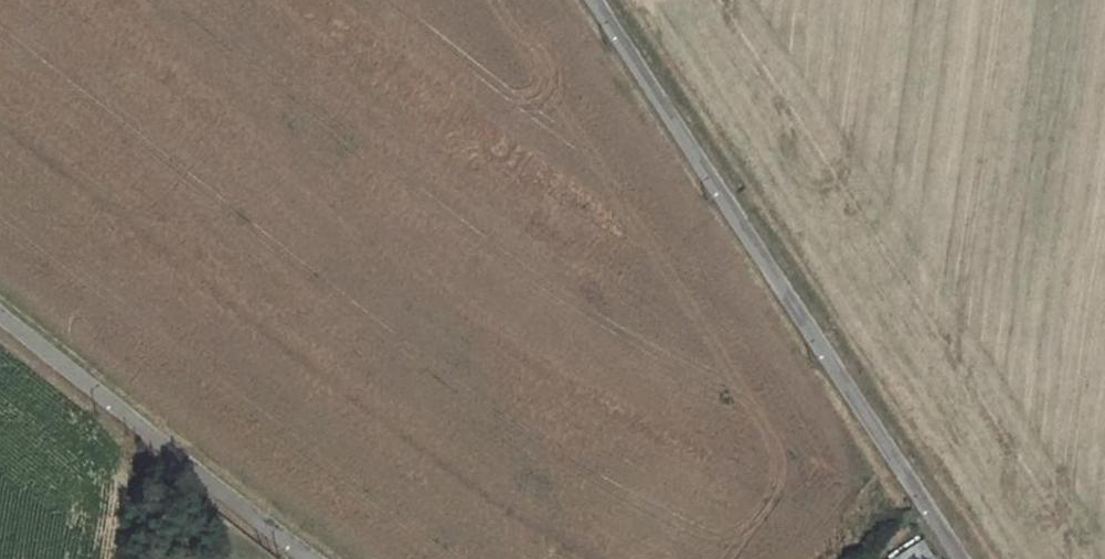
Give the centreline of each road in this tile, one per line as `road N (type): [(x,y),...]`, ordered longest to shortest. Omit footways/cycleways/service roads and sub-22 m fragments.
road 1 (residential): [(959,558),(585,0)]
road 2 (unclassified): [(315,558),(0,317)]

